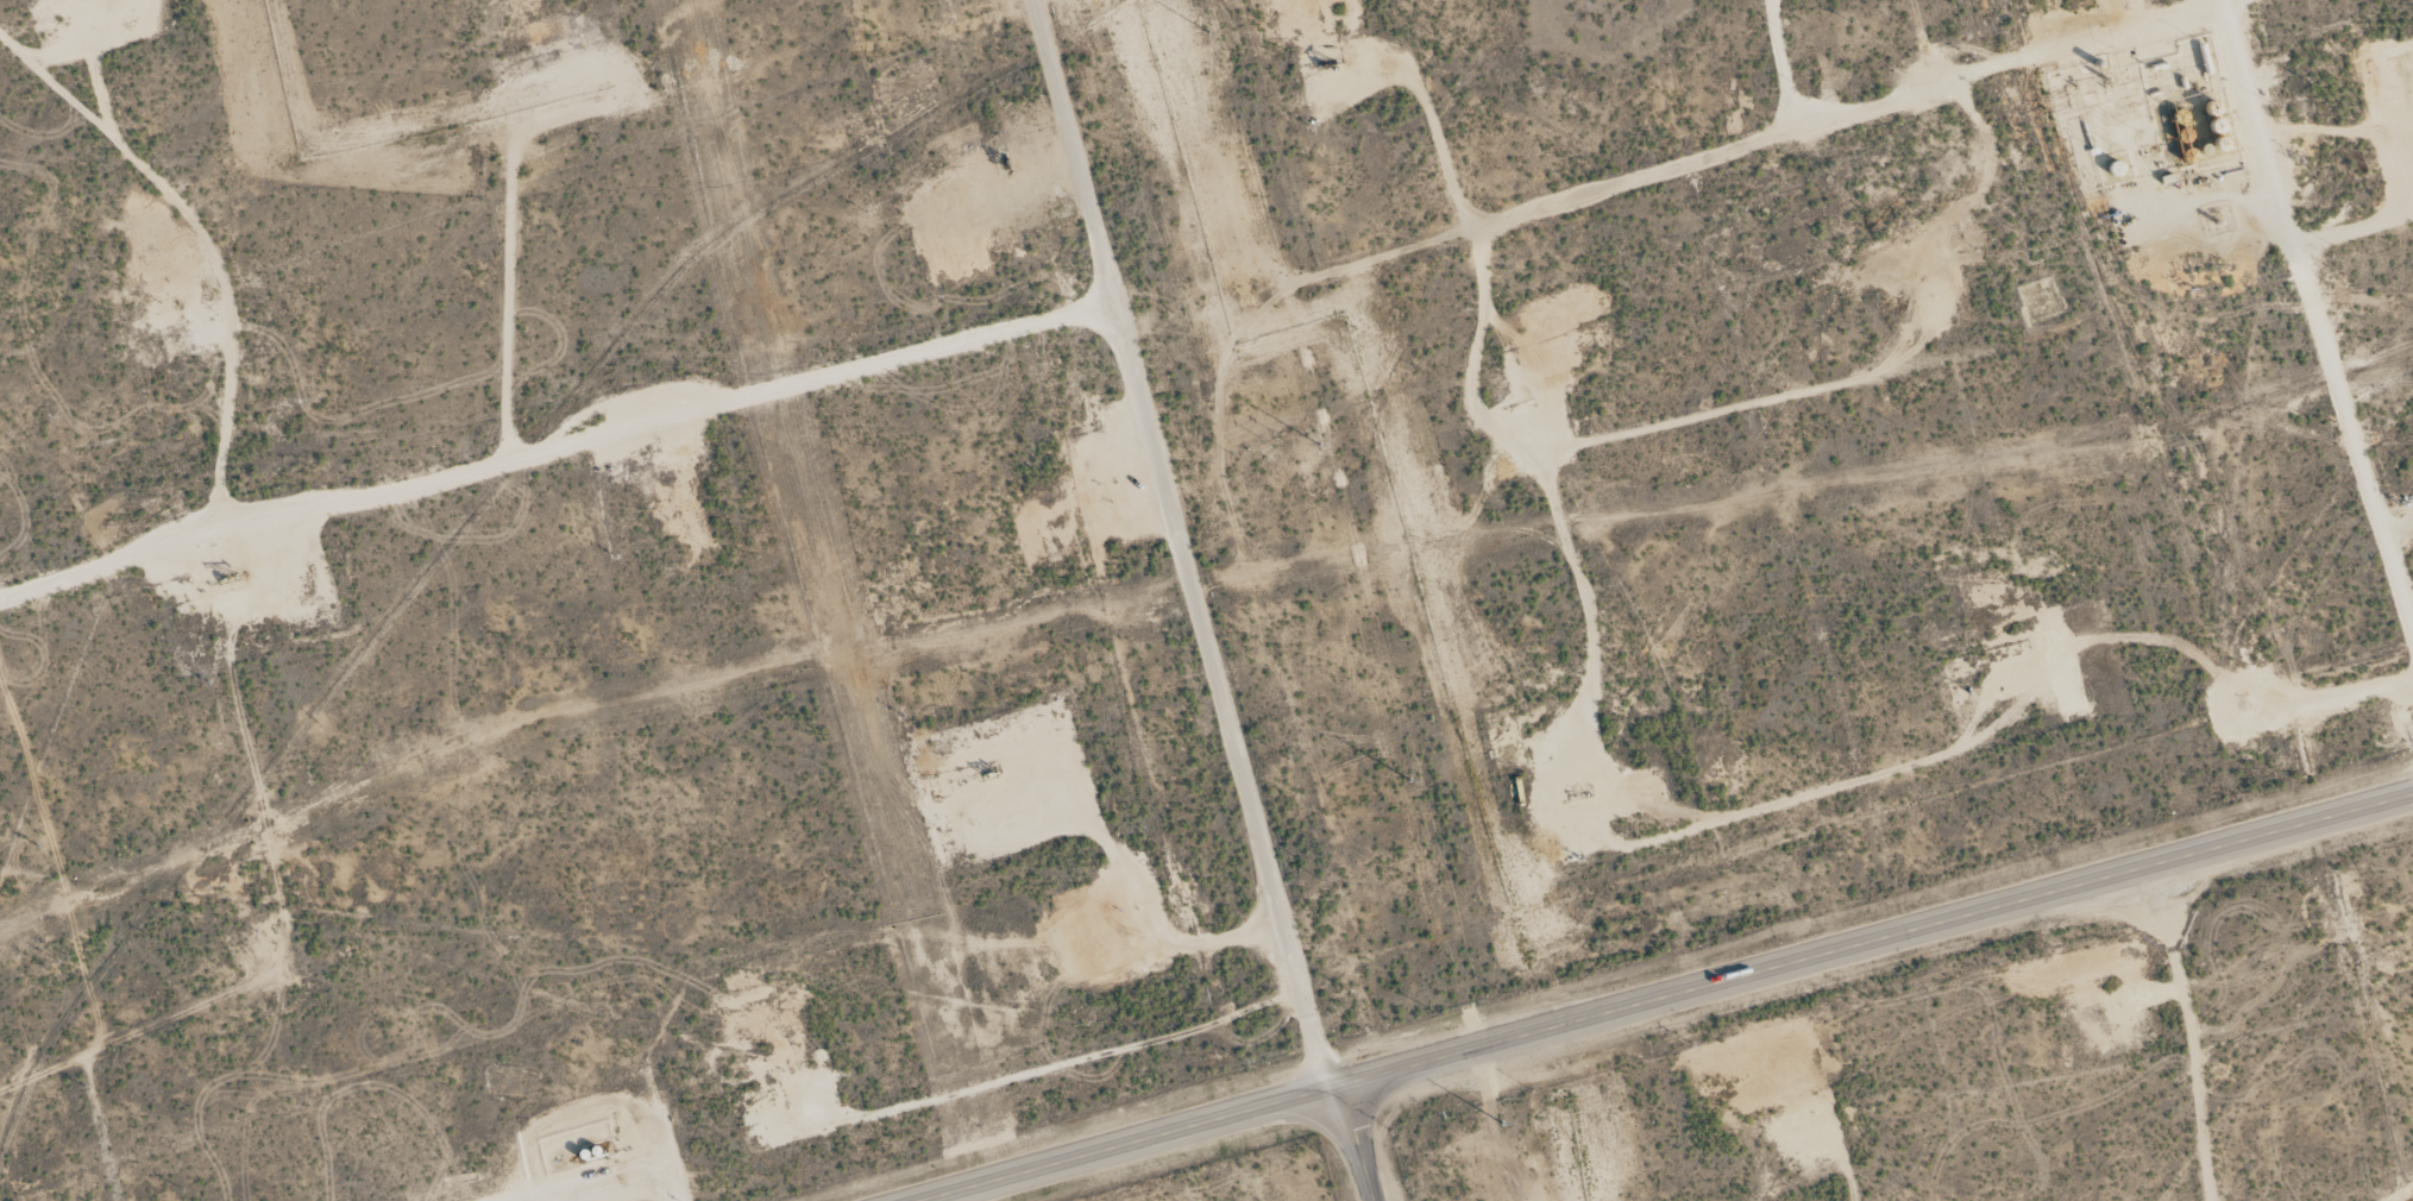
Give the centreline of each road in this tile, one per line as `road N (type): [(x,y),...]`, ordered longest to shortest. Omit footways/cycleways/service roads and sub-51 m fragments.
road 1 (primary): [(926,1200),(2412,797)]
road 2 (track): [(1118,317),(1979,77),(2201,0)]

